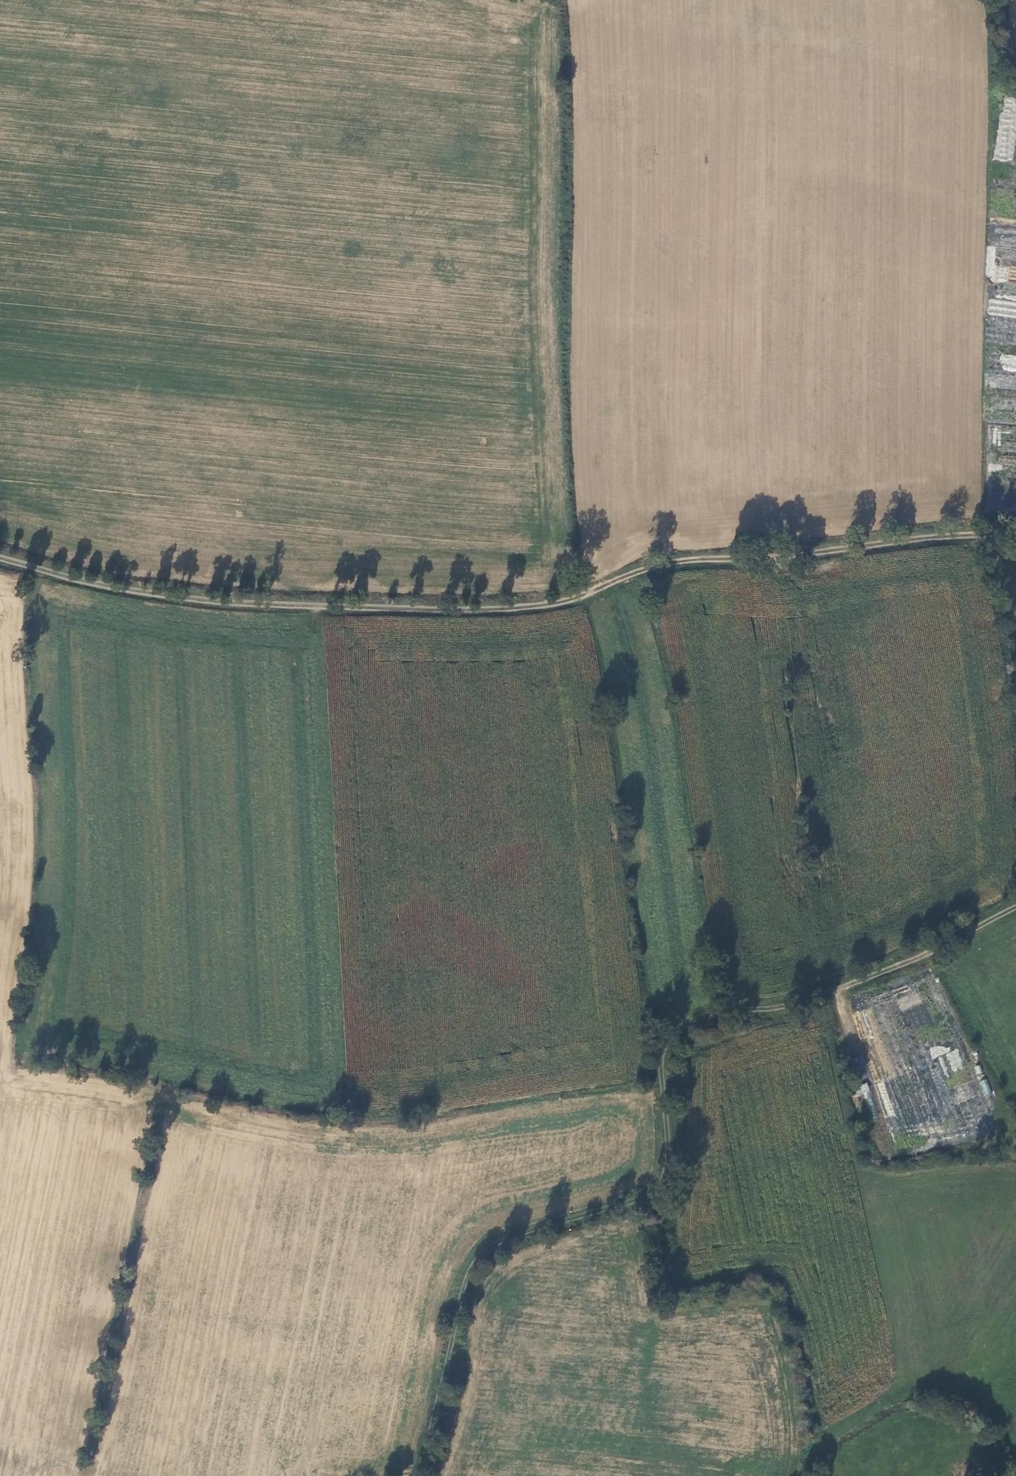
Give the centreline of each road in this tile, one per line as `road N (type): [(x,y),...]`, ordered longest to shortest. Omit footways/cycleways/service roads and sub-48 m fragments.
road 1 (track): [(0,559),(154,595),(314,608),(535,610),(657,562),(790,558),(1015,534)]
road 2 (track): [(412,1475),(433,1430),(456,1307),(490,1241),(654,1190),(664,1179),(672,1139),(664,1057),(686,1020),(788,1002),(923,952),(1015,906)]

